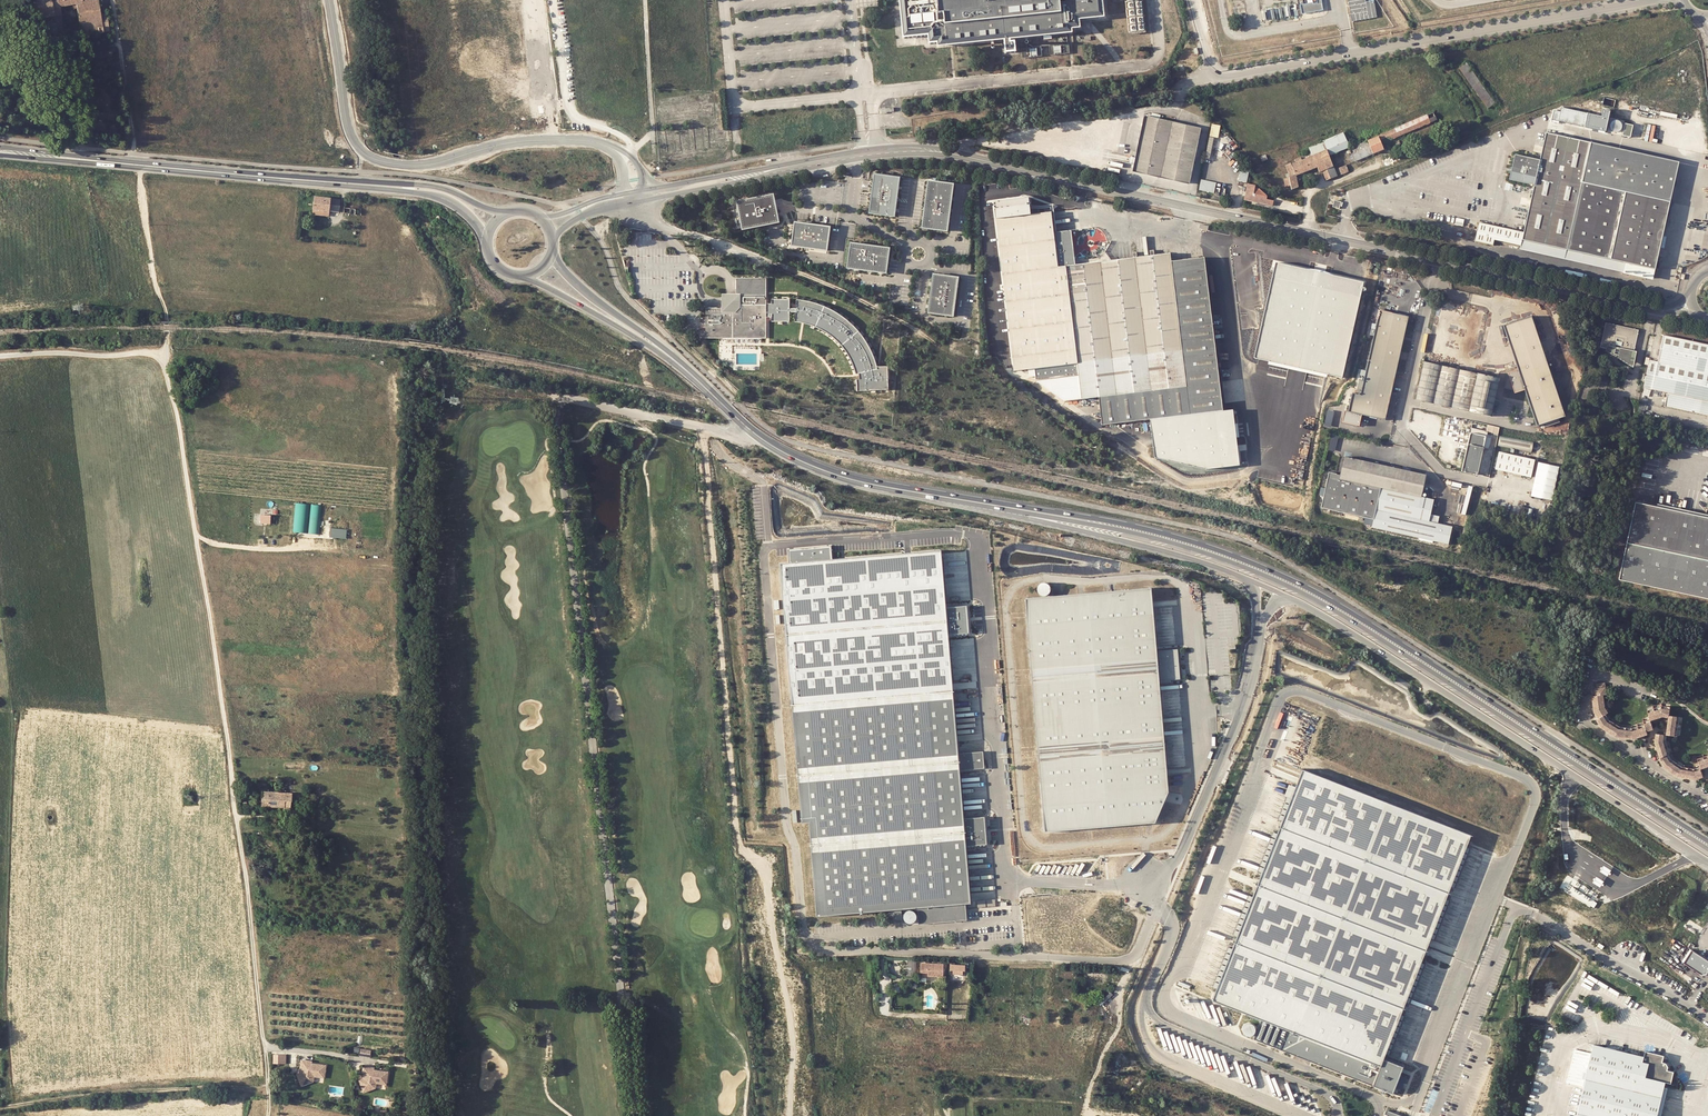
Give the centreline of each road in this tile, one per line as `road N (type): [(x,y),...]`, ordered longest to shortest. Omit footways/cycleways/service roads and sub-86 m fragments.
road 1 (secondary): [(1707,846),(1328,599),(1137,531),(934,495)]
road 2 (unclassified): [(348,1057),(276,1047),(262,1033),(230,751),(166,355)]
road 3 (track): [(704,428),(736,827),(767,887),(789,1011),(789,1115)]
road 4 (unclassified): [(1291,599),(1707,861)]
road 5 (tertiary): [(961,156),(1438,261)]
road 6 (unclassified): [(1213,78),(1655,0)]
road 7 (unclassified): [(1154,896),(1141,948),(1121,962),(824,949),(807,939),(801,917)]
road 8 (tertiary): [(600,143),(507,143),(414,165),(369,156),(346,121),(328,0)]
road 9 (track): [(666,229),(809,277),(968,355)]
road 10 (tertiary): [(640,203),(866,158),(961,156)]
road 11 (unclassified): [(934,495),(1247,579)]
road 12 (tertiary): [(961,156),(919,145),(877,148),(647,189)]
road 13 (secondary): [(934,495),(860,482),(789,456),(670,357)]
road 14 (unclassified): [(1438,261),(1404,430),(1443,474),(1488,482)]
road 15 (track): [(0,1109),(109,1092),(268,1085)]
road 16 (unclassified): [(1259,630),(1243,708),(1182,852),(1160,873)]
road 17 (tertiary): [(1438,261),(1656,308)]
road 18 (secondary): [(504,214),(439,187),(288,179)]
road 19 (secondary): [(288,179),(441,197),(487,240)]
road 20 (unclassified): [(1528,911),(1707,1018)]
road 21 (unclassified): [(166,355),(166,314),(137,164)]
road 22 (unclassified): [(0,356),(166,355)]
road 23 (track): [(1133,958),(1117,1030),(1091,1086),(1089,1115)]
road 24 (secondary): [(527,276),(670,357)]
road 25 (secondary): [(670,357),(553,255)]
road 26 (secondary): [(288,179),(137,164)]
road 27 (secondary): [(123,163),(0,145)]
road 28 (secondary): [(0,156),(123,163)]

